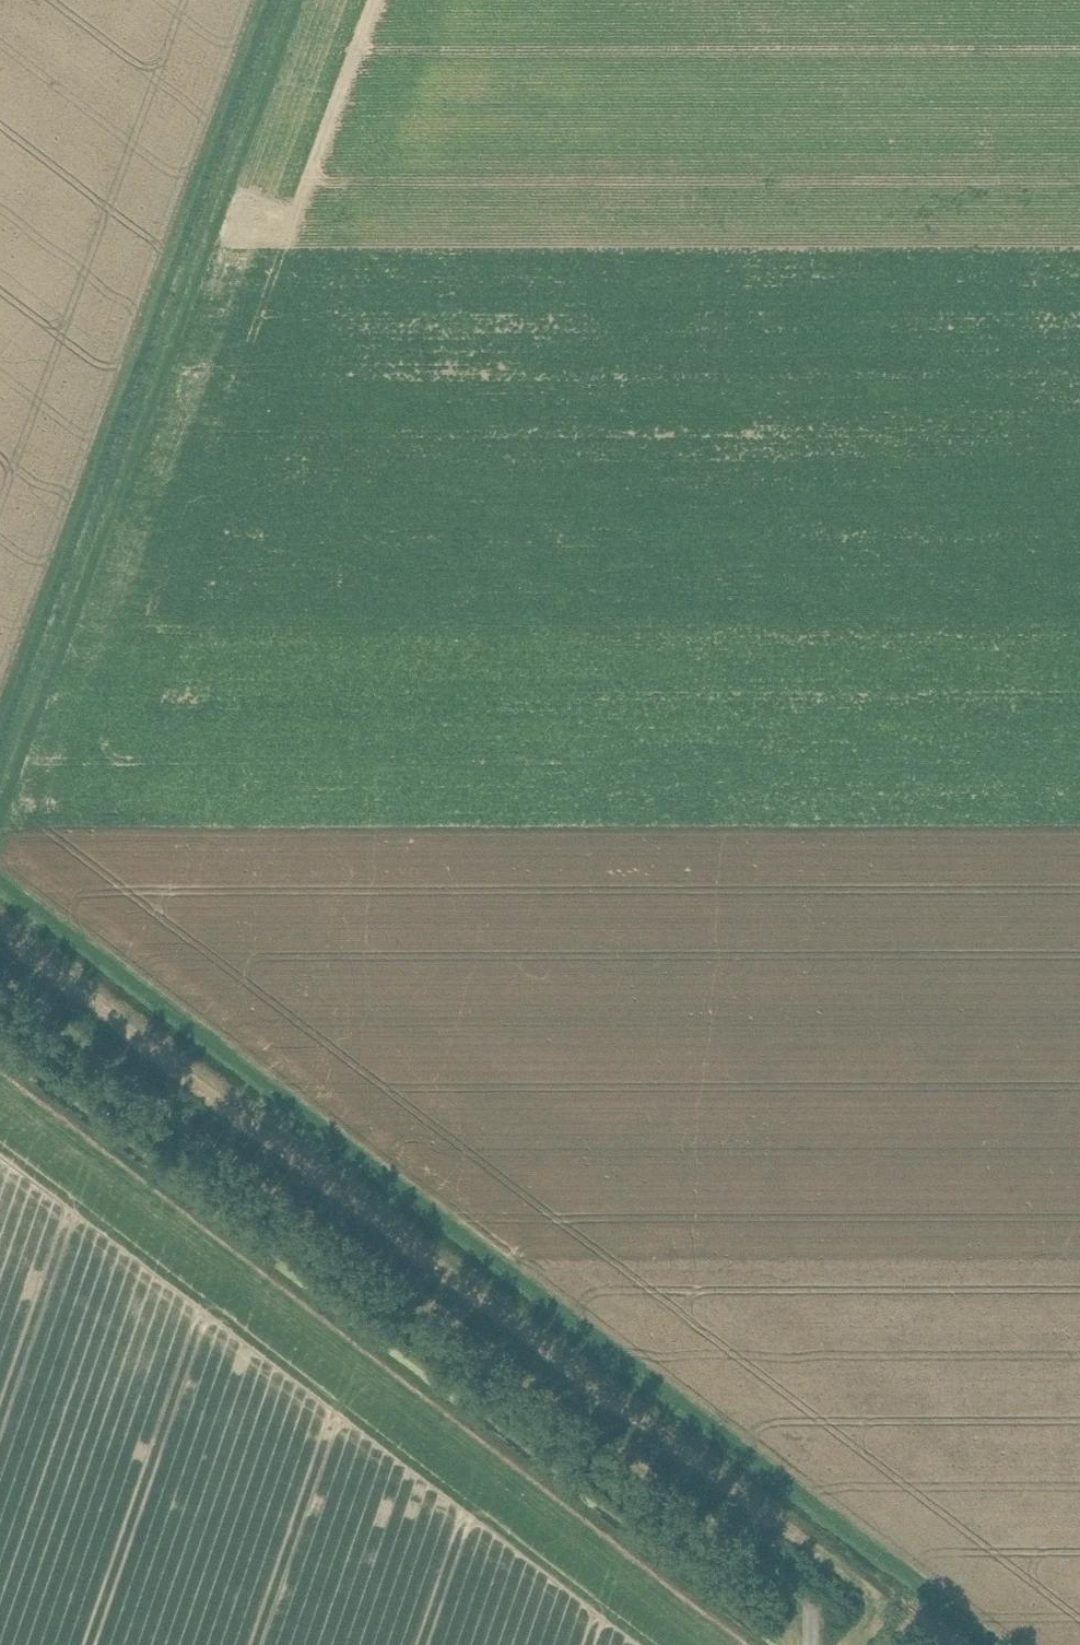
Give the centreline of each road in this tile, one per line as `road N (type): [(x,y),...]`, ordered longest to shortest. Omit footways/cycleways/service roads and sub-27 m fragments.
road 1 (track): [(811,1605),(0,984)]

